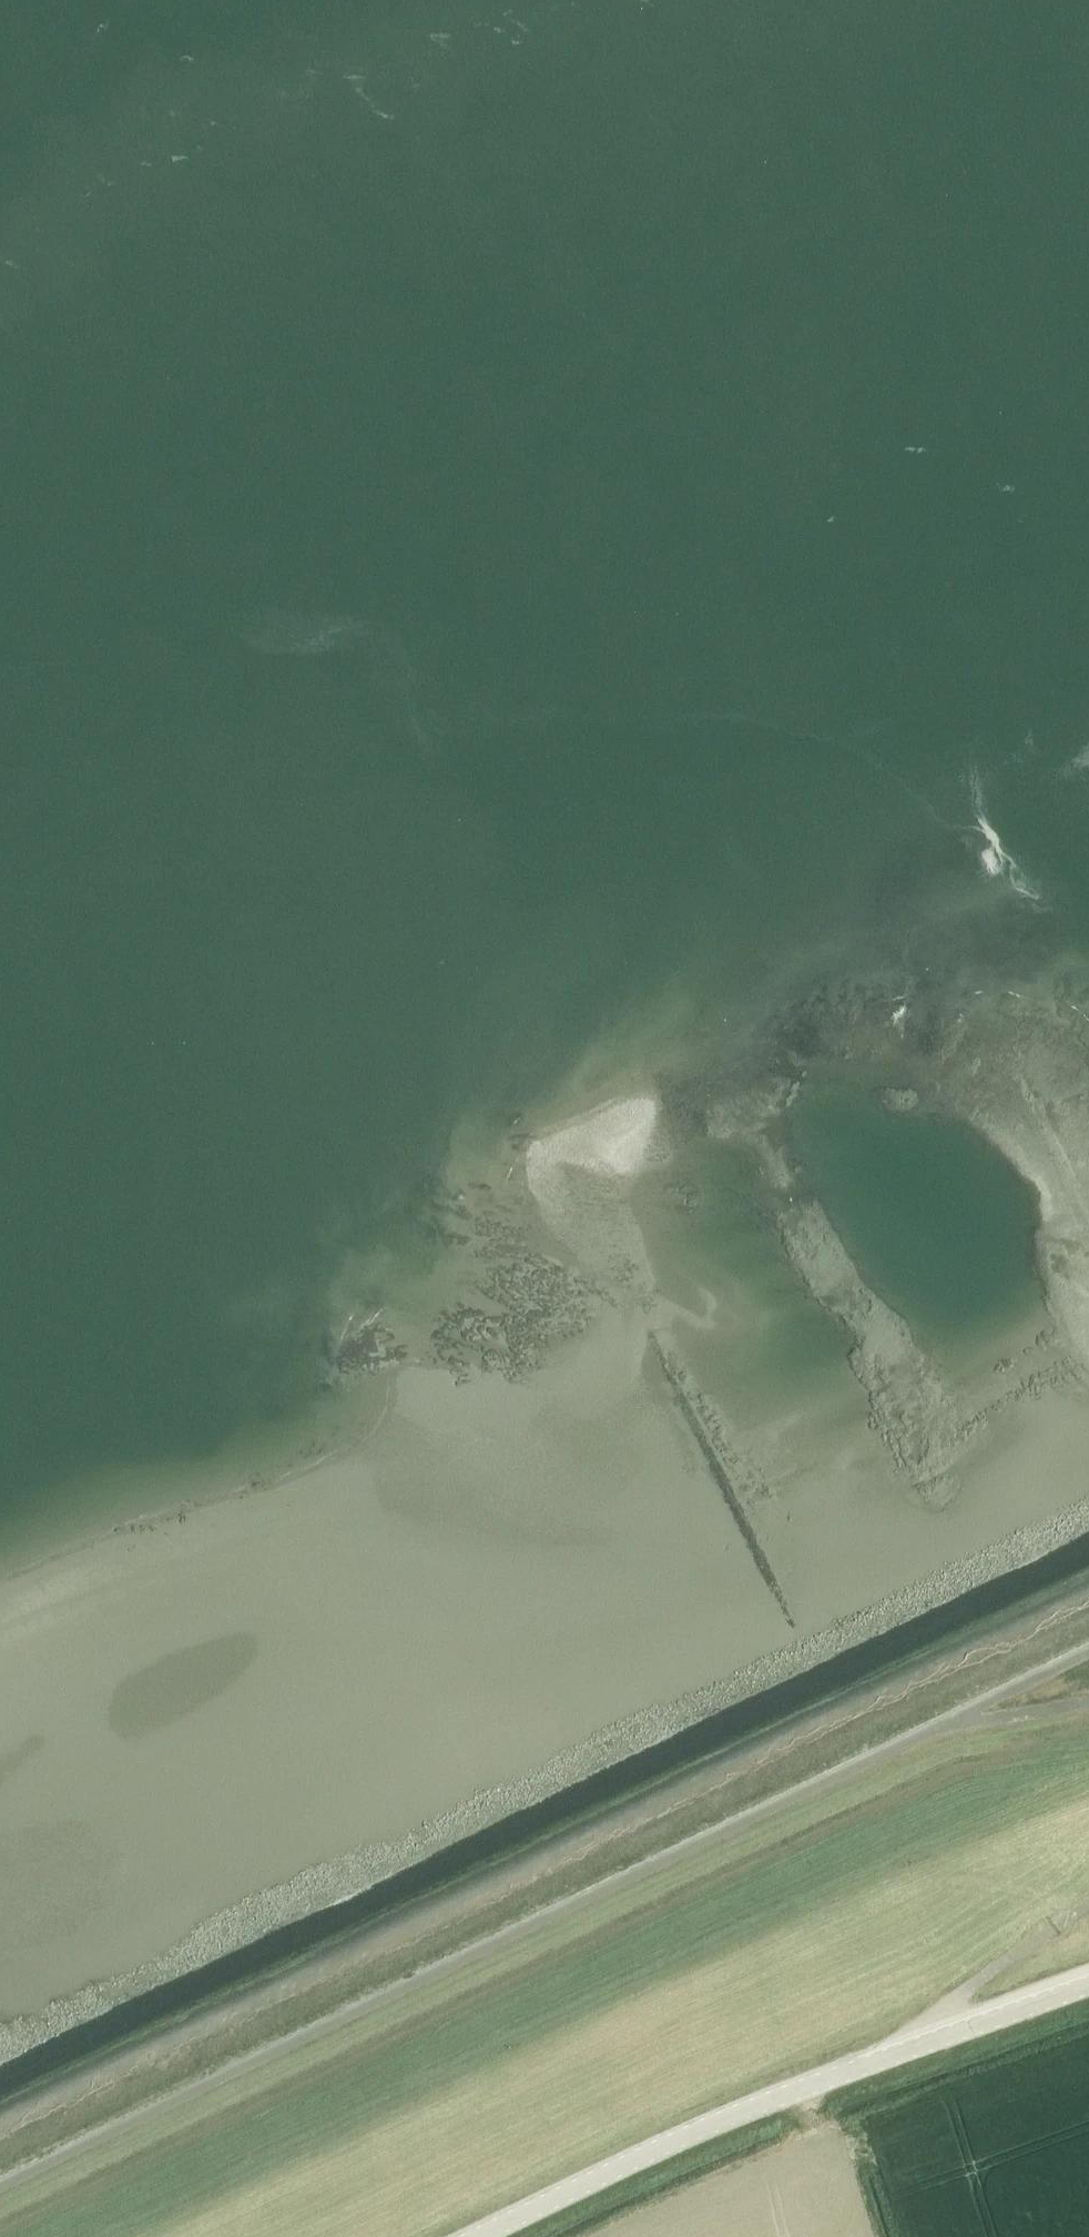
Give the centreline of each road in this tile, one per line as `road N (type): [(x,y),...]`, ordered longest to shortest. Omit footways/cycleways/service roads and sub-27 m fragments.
road 1 (tertiary): [(483,2236),(895,2052),(1088,1981)]

